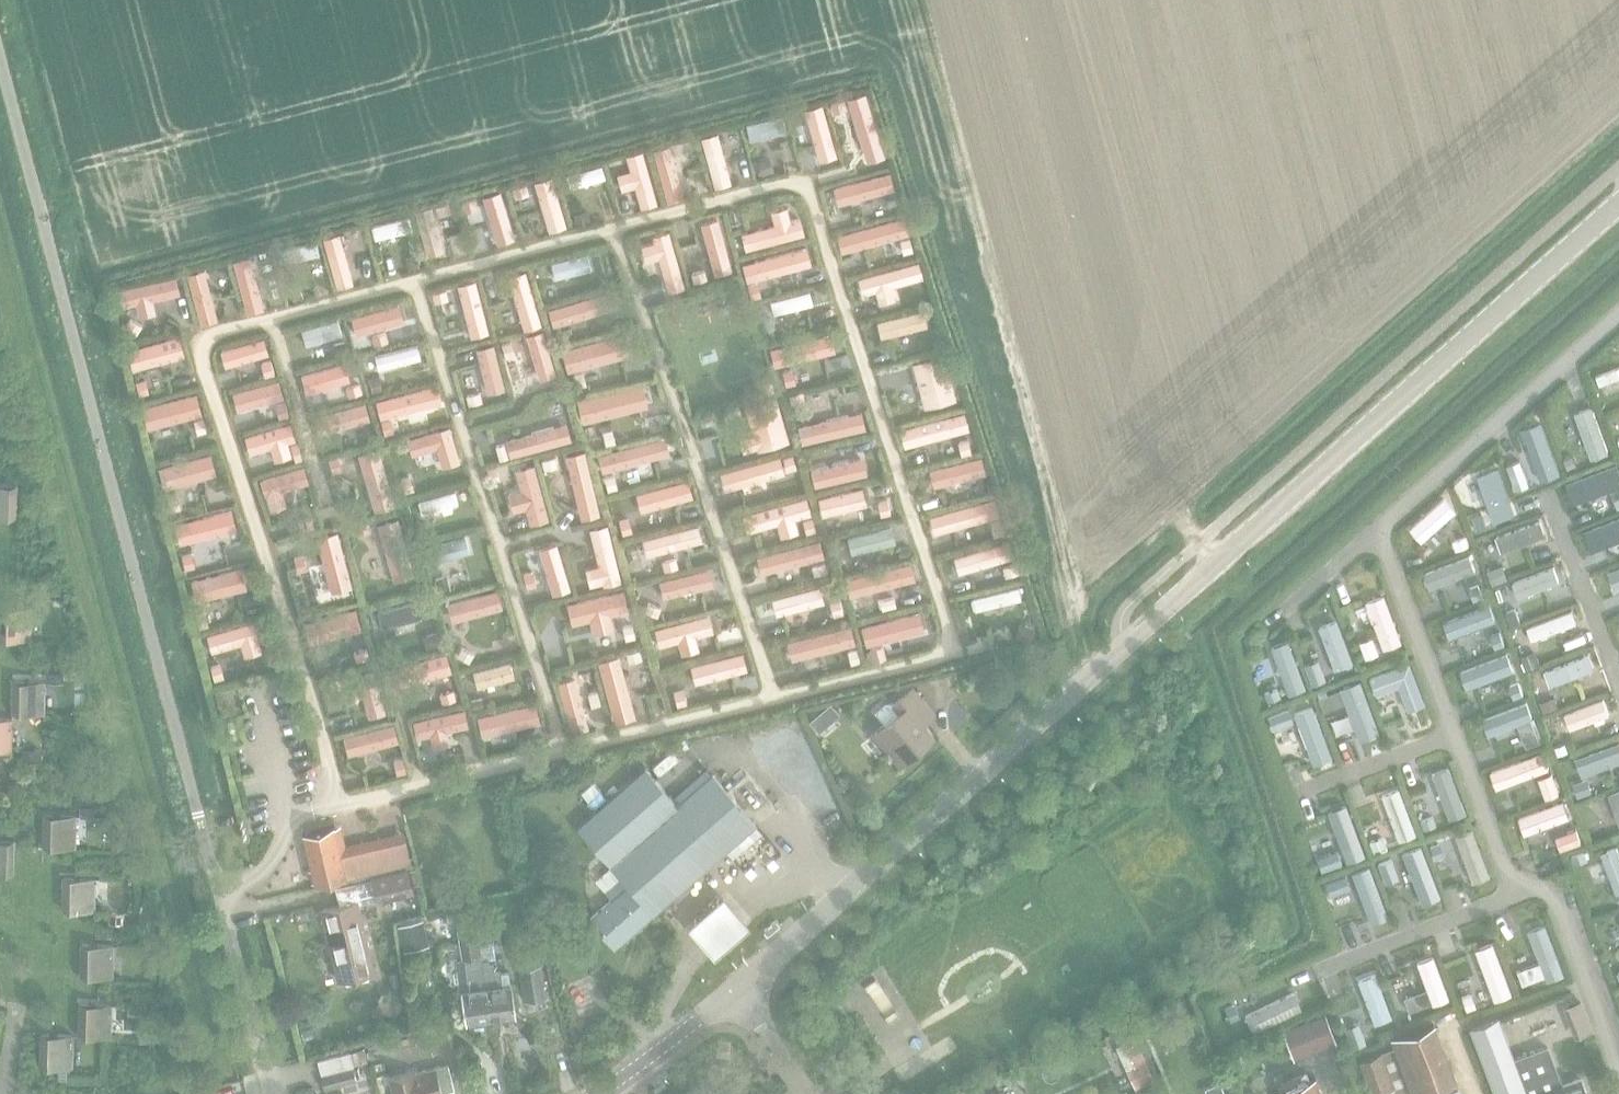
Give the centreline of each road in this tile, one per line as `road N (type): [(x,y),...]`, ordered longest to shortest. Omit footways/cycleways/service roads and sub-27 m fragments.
road 1 (tertiary): [(731,992),(1618,204)]
road 2 (residential): [(272,1093),(0,60)]
road 3 (tertiary): [(596,1093),(731,992)]
road 4 (residential): [(803,1093),(731,992)]

